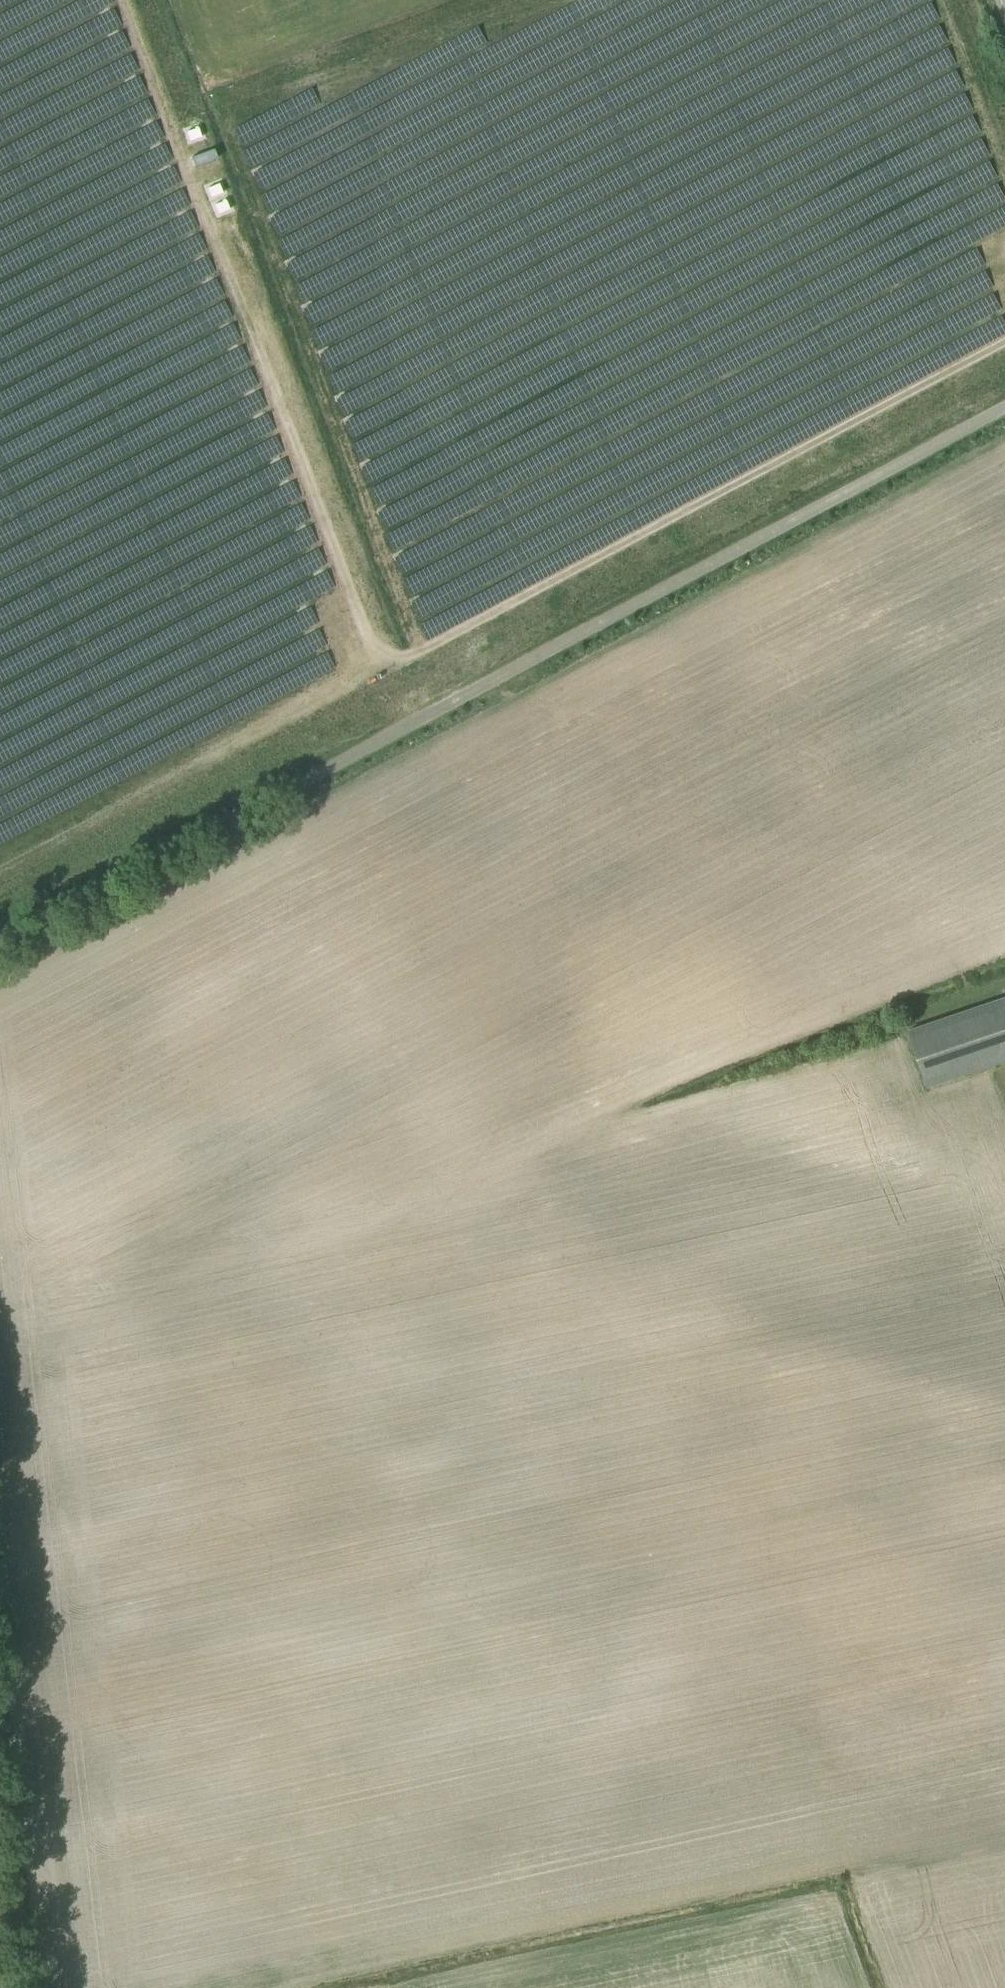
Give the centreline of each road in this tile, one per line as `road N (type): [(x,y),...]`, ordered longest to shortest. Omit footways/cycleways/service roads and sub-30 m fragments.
road 1 (unclassified): [(0,941),(1004,411)]

